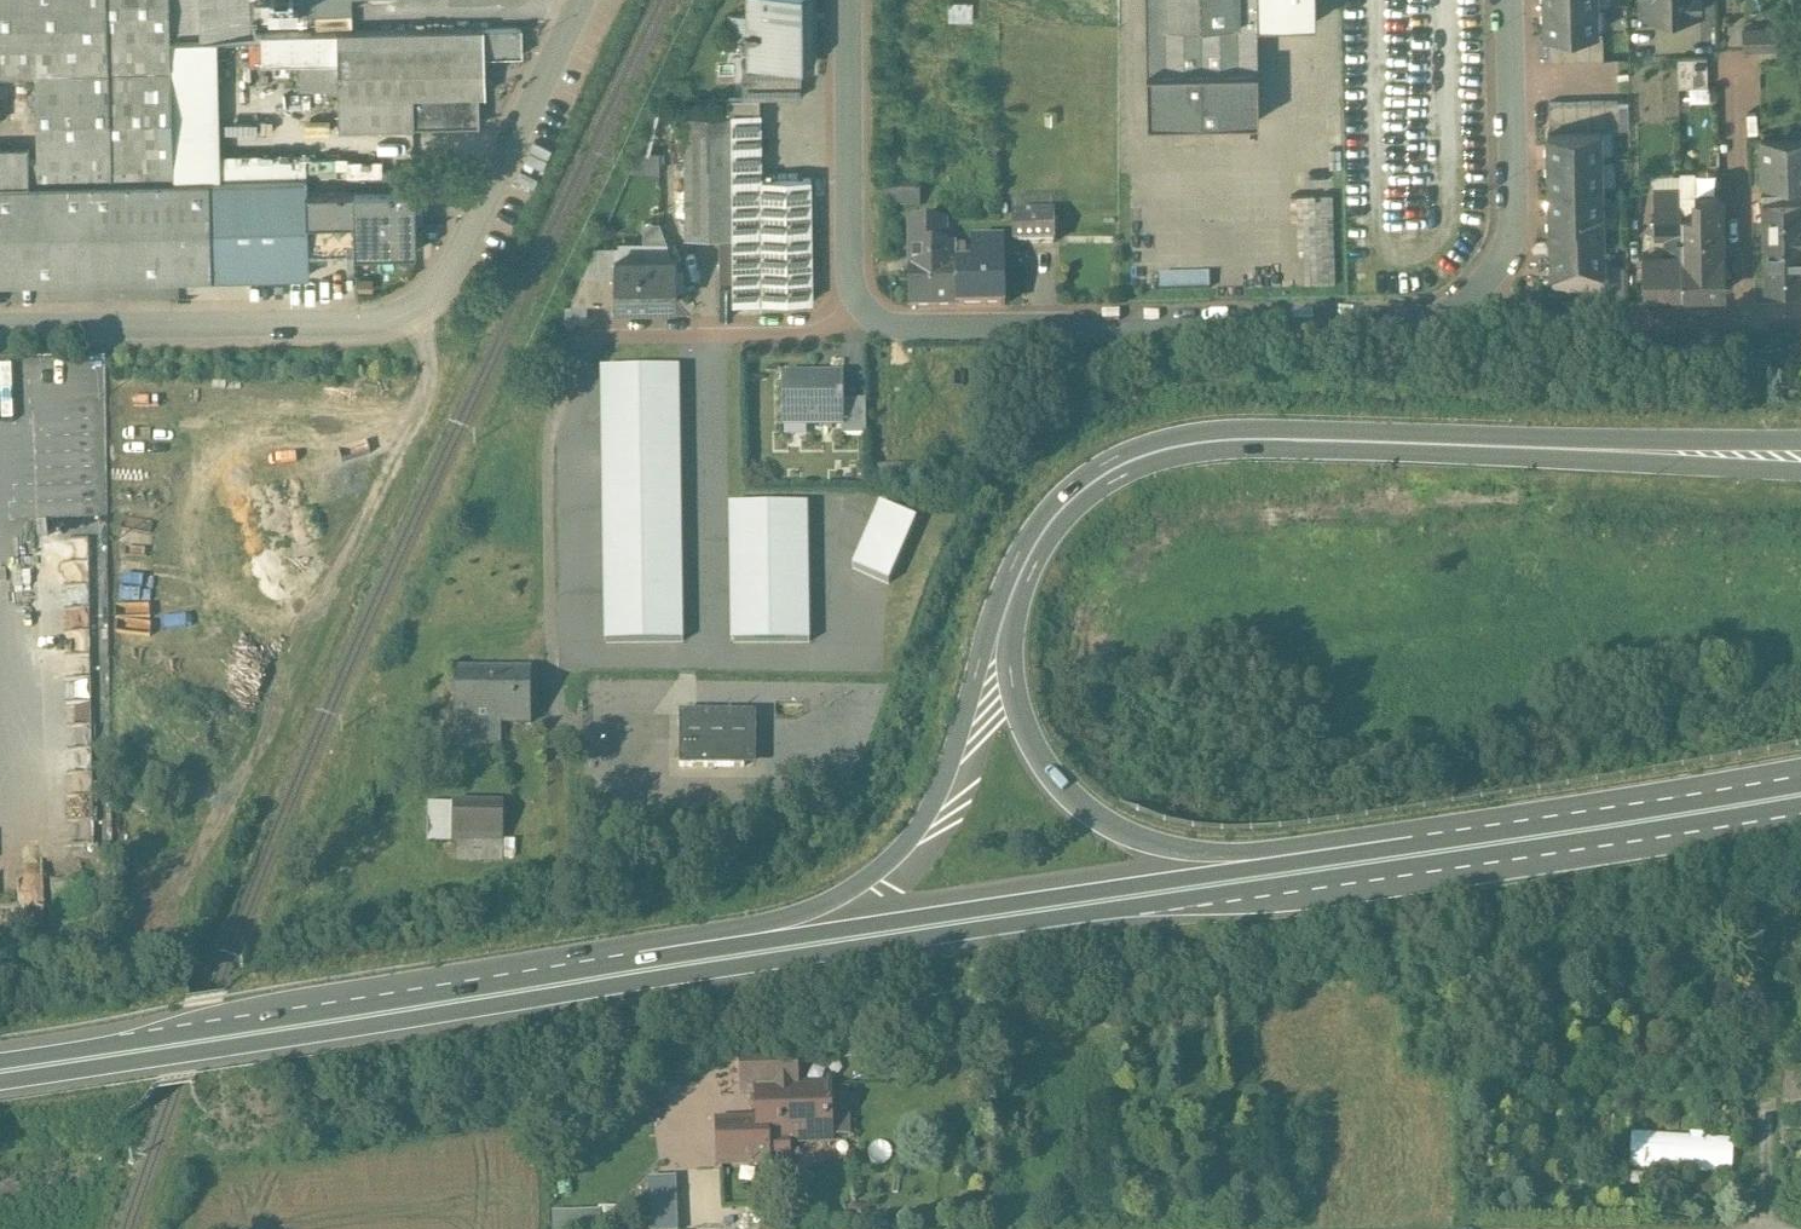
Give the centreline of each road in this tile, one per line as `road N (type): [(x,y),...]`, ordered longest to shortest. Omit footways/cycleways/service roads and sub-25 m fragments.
road 1 (trunk): [(302,1033),(706,983),(1800,818)]
road 2 (trunk): [(1481,843),(1223,854),(1143,838),(1098,810),(1043,741),(1027,695),(1028,609),(1066,526),(1122,476),(1198,455),(1276,449),(1800,469)]
road 3 (trunk): [(1800,438),(1282,423),(1187,430),(1113,458),(1062,497),(1020,559),(932,823),(872,883),(832,908),(711,956)]
road 4 (trunk): [(1481,843),(711,956)]
road 5 (residential): [(581,0),(446,274),(413,304),(372,315),(0,323)]
road 6 (residential): [(1464,317),(881,329)]
road 7 (trunk): [(711,956),(302,1033)]
road 8 (residential): [(881,329),(846,300),(843,277),(847,0)]
road 9 (residential): [(1506,0),(1513,244),(1505,271),(1464,317)]
road 10 (trunk): [(1800,790),(1481,843)]
road 11 (trunk): [(302,1033),(0,1074)]
road 12 (residential): [(881,329),(583,333)]
road 13 (residential): [(1743,318),(1464,317)]
road 14 (residential): [(1738,68),(1743,318)]

